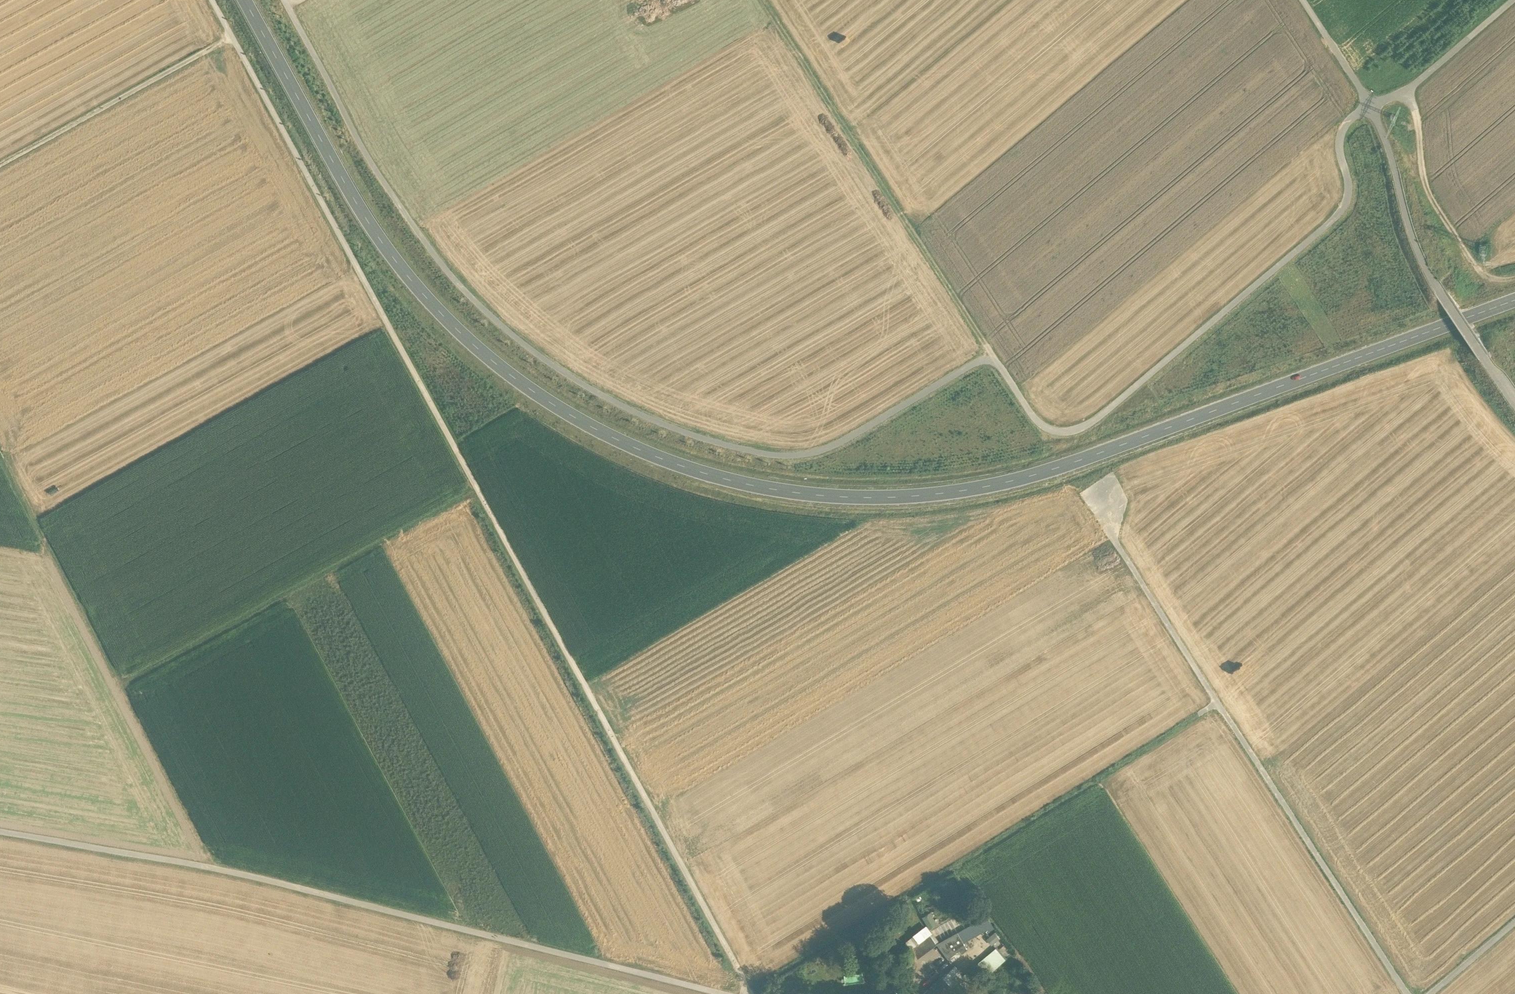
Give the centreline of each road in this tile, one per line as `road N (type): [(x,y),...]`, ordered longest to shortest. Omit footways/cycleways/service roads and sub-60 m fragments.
road 1 (secondary): [(246,0),(357,205),(412,284),(536,393),(618,439),(709,472),(803,494),(982,489),(1067,466),(1514,301)]
road 2 (track): [(285,0),(396,205),(438,264),(559,372),(715,443),(784,457),(822,451),(984,361),(1004,370),(1044,428),(1080,429),(1329,226)]
road 3 (track): [(750,993),(210,0)]
road 4 (track): [(716,993),(207,867),(0,832)]
road 5 (track): [(1085,494),(1405,993)]
road 6 (track): [(1218,705),(747,989)]
road 7 (track): [(207,867),(0,458)]
road 8 (track): [(762,0),(993,362)]
road 9 (track): [(119,687),(476,491)]
road 10 (track): [(1485,355),(1425,265),(1365,98)]
road 11 (track): [(0,166),(231,39)]
road 12 (track): [(1402,93),(1415,110),(1430,197),(1487,278),(1514,279)]
road 13 (track): [(1411,87),(1347,123),(1339,151),(1348,196),(1329,226)]
road 14 (track): [(1411,87),(1513,0)]

